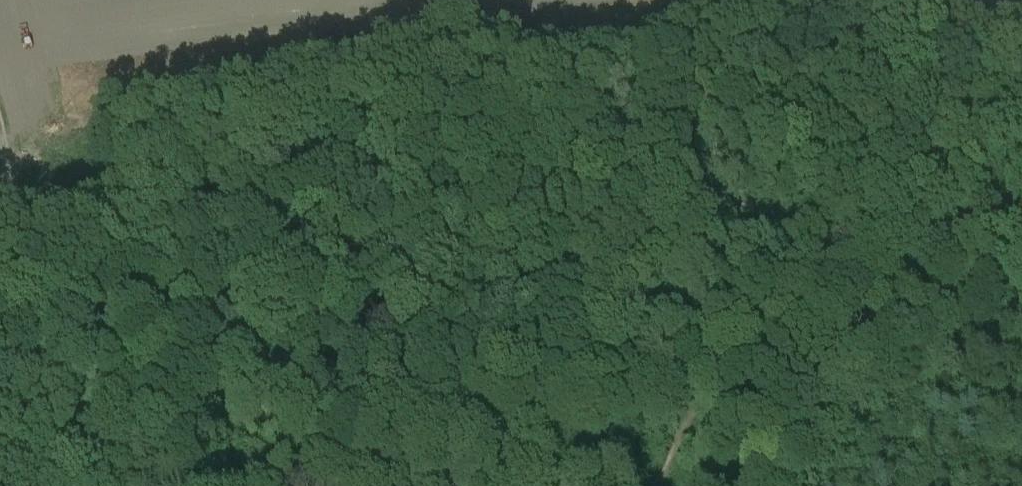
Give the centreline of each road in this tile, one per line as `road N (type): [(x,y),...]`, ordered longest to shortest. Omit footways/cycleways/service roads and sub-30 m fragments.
road 1 (track): [(9,197),(27,228),(149,255)]

